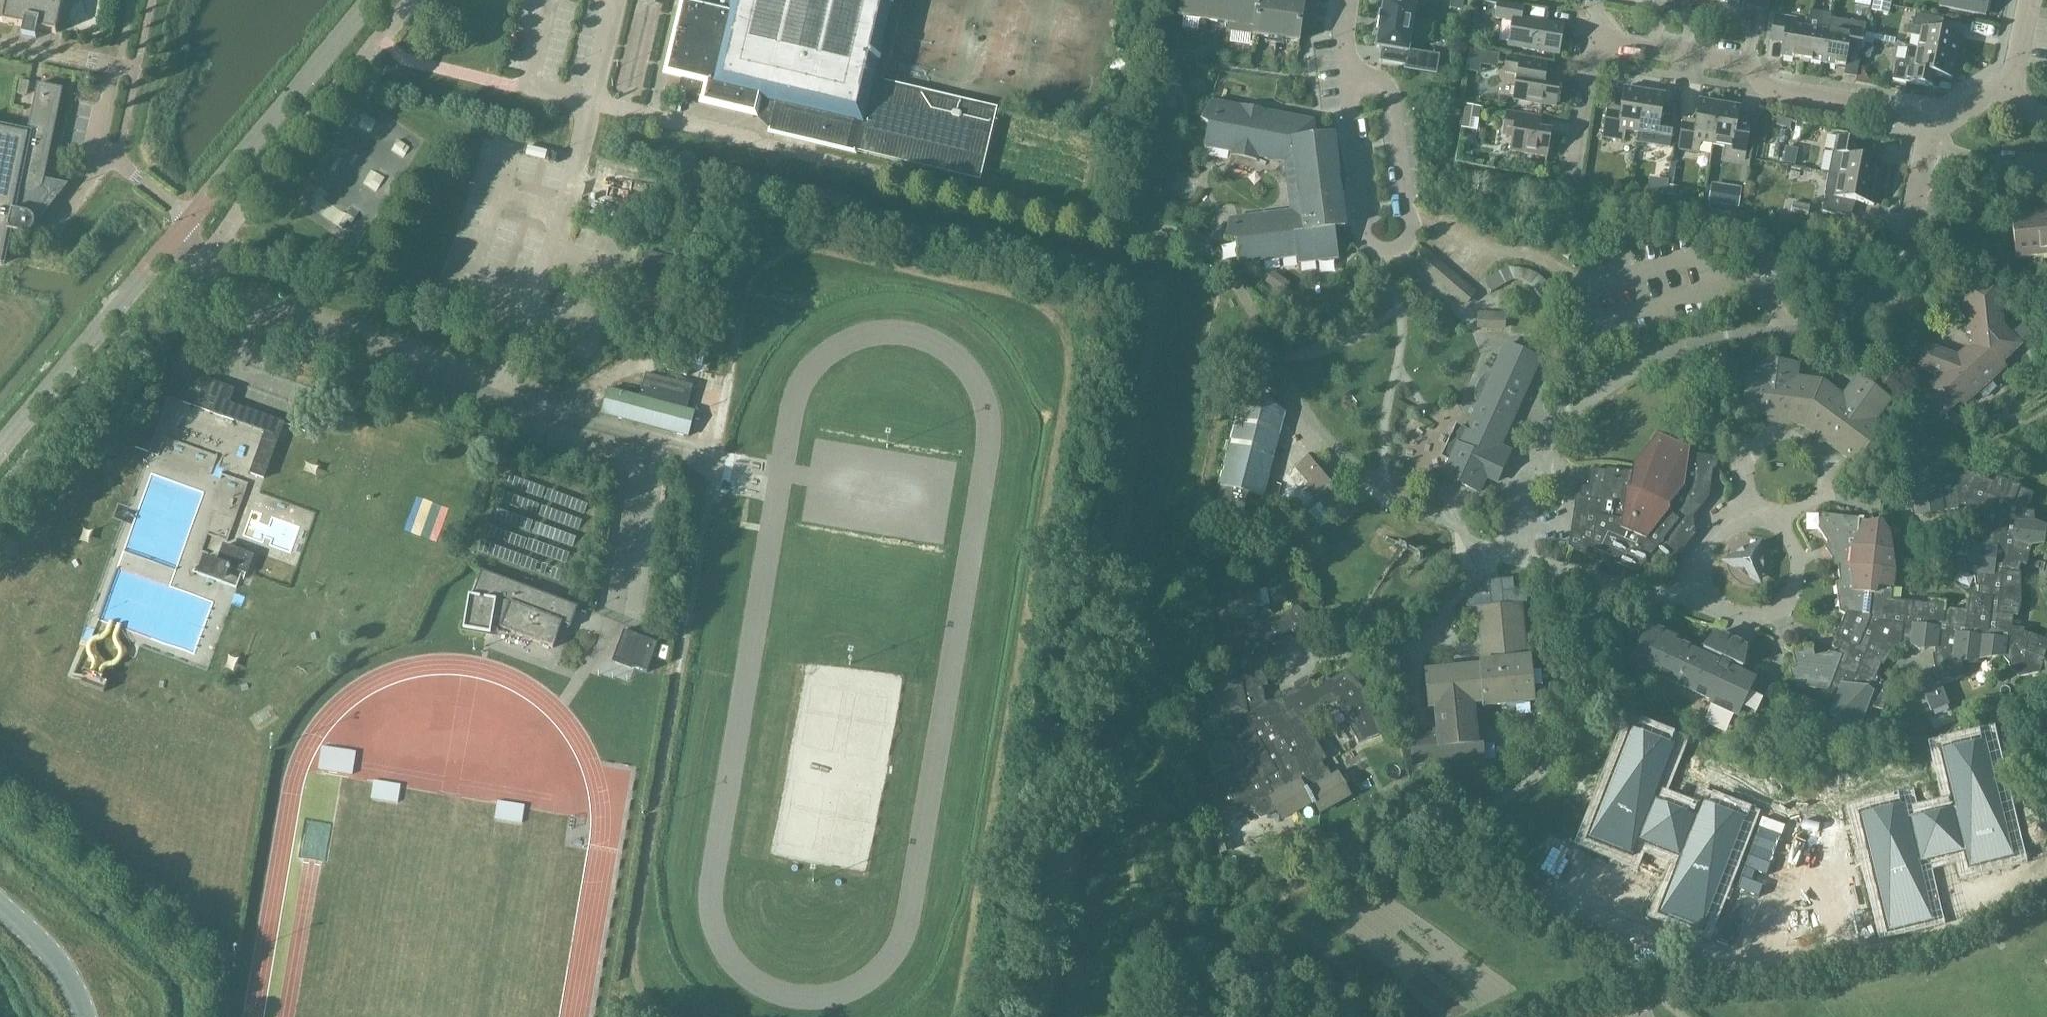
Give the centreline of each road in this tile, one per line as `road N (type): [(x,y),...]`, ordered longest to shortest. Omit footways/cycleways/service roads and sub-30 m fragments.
road 1 (residential): [(1493,553),(1553,431),(1638,367),(1707,340),(1817,332),(1861,314),(1901,261),(1927,145)]
road 2 (unclassified): [(0,449),(369,0)]
road 3 (residential): [(1932,132),(1896,112),(1767,87),(1743,63),(1591,39)]
road 4 (residential): [(1379,248),(1405,243),(1411,228),(1391,94),(1372,76),(1347,79)]
road 5 (residential): [(1347,79),(1366,235),(1379,248)]
road 6 (tertiary): [(0,906),(52,959),(83,1016)]
road 7 (residential): [(1569,176),(1591,39)]
road 8 (residential): [(1927,145),(1979,162),(2046,167)]

